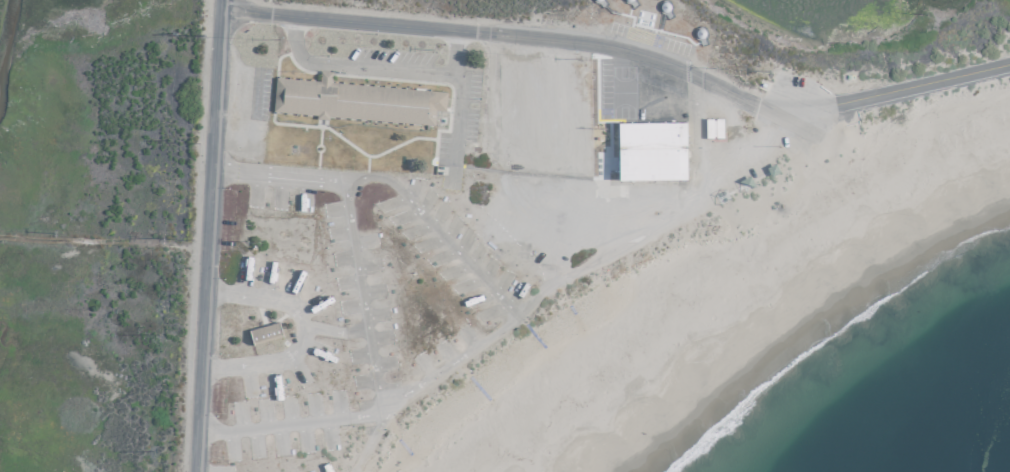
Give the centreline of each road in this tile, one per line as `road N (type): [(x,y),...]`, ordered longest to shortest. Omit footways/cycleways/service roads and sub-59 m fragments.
road 1 (residential): [(1009,67),(804,113),(394,402),(346,471)]
road 2 (residential): [(219,6),(598,45),(804,113)]
road 3 (residential): [(219,0),(195,471)]
road 4 (residential): [(0,238),(208,247)]

